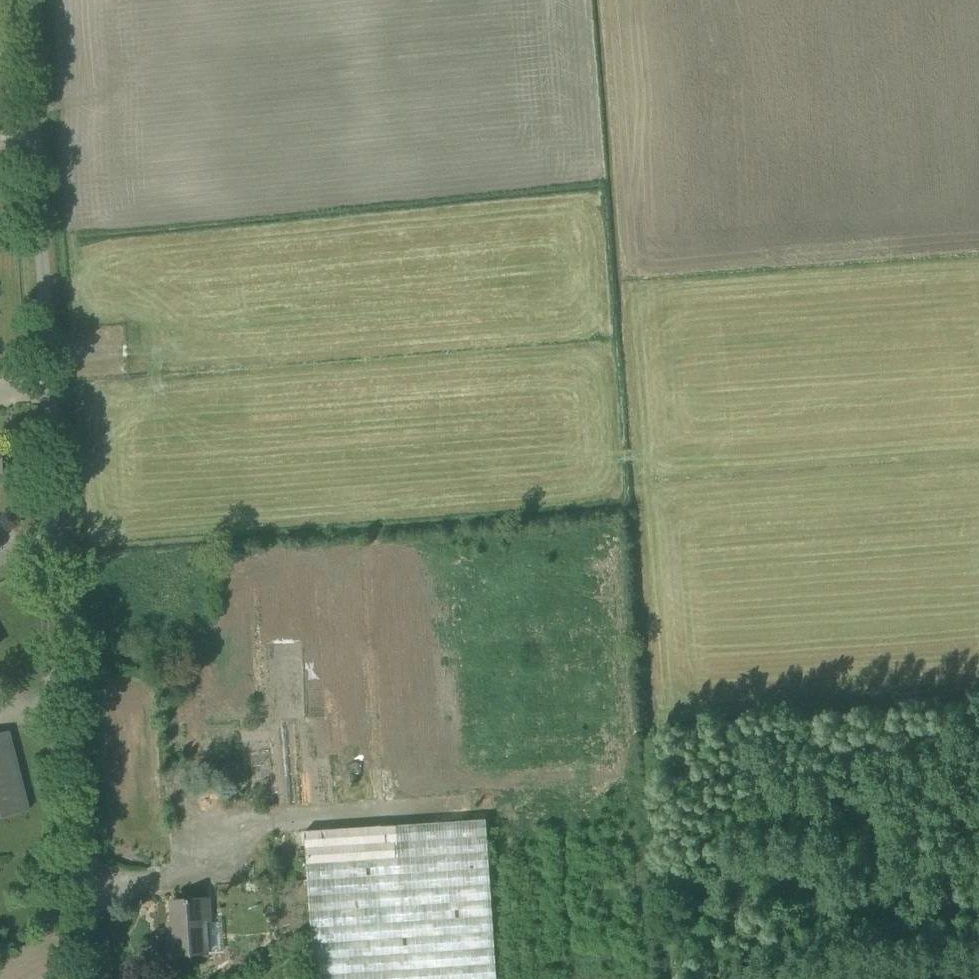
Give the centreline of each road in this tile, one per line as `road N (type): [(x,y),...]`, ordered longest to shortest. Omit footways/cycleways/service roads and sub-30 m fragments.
road 1 (unclassified): [(60,514),(25,0)]
road 2 (unclassified): [(98,978),(60,514)]

